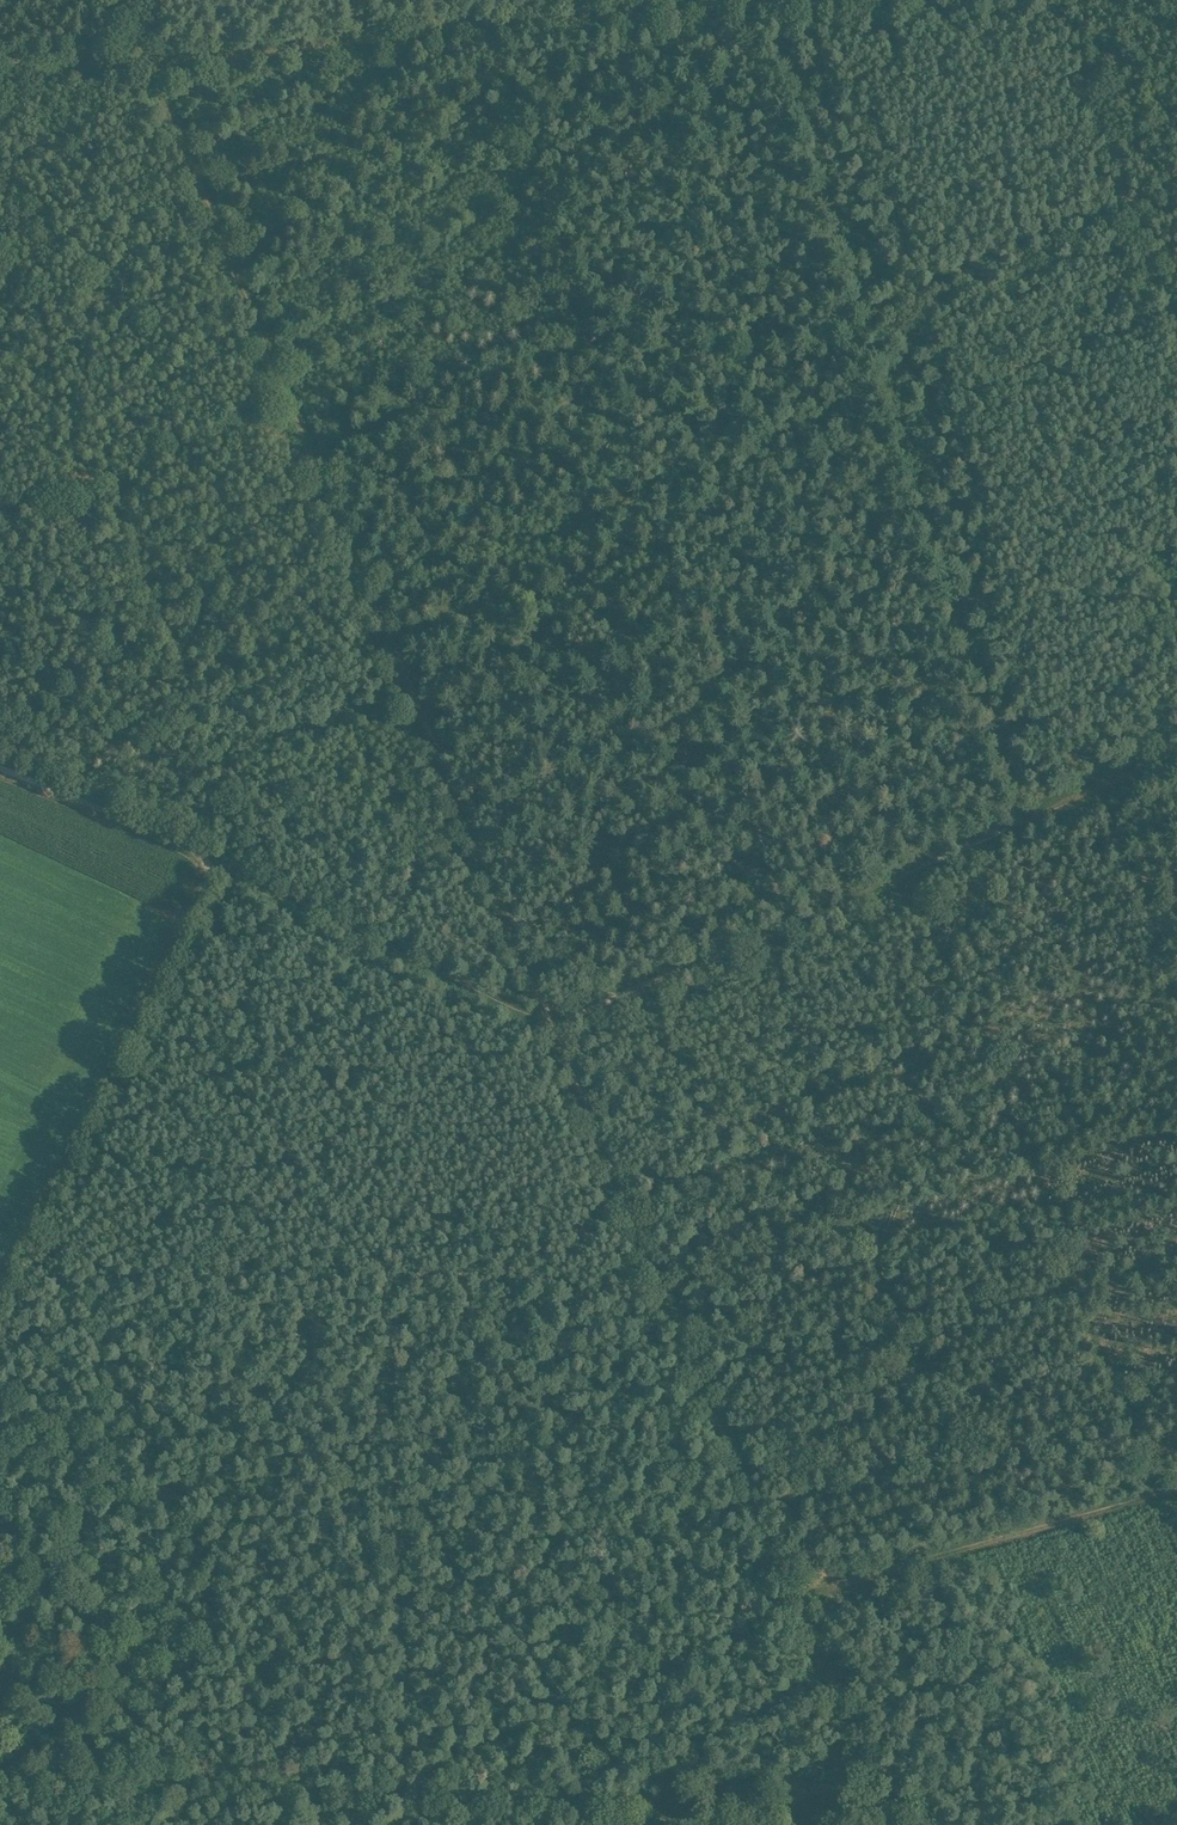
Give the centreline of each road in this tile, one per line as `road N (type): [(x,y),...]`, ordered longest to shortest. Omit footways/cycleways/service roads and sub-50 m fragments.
road 1 (track): [(561,1026),(129,49)]
road 2 (track): [(789,924),(493,29)]
road 3 (track): [(772,0),(1017,828)]
road 4 (track): [(410,1779),(399,1748),(386,1279),(661,1287)]
road 5 (track): [(217,875),(0,1300)]
road 6 (track): [(410,1779),(865,1801)]
road 7 (track): [(789,924),(1176,761)]
road 8 (track): [(410,1779),(0,1760)]
road 9 (track): [(217,875),(561,1026)]
road 10 (track): [(129,49),(178,59),(271,55),(493,29)]
road 11 (track): [(661,1287),(785,1600)]
road 12 (track): [(661,1287),(561,1026)]
road 13 (track): [(493,29),(762,0)]
road 14 (track): [(0,770),(197,851),(217,875)]
road 15 (track): [(865,1801),(785,1600)]
road 16 (track): [(561,1026),(752,939)]
road 17 (track): [(983,1544),(785,1600)]
road 18 (track): [(1176,1490),(983,1544)]
road 19 (track): [(129,49),(0,59)]

